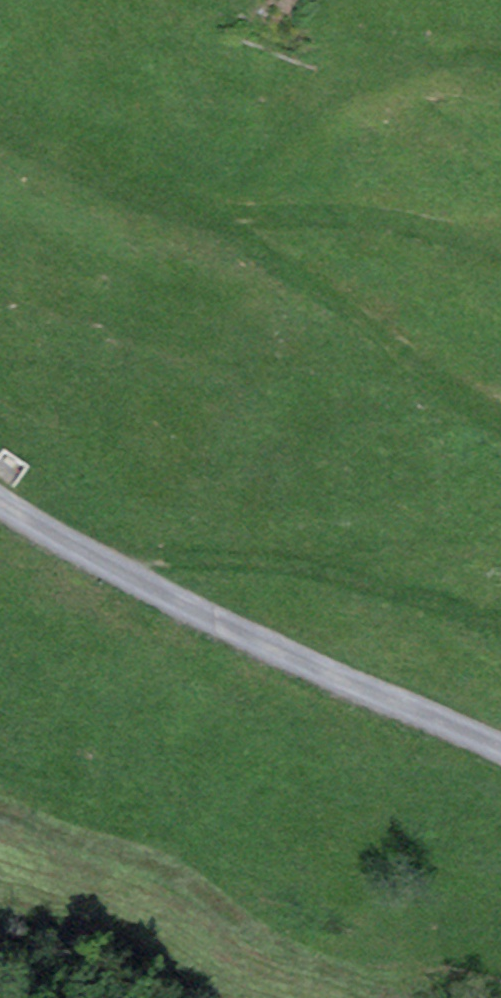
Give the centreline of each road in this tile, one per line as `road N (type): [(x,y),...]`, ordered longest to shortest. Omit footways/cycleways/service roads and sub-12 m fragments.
road 1 (track): [(500,417),(427,374),(376,322),(217,220),(0,123)]
road 2 (residential): [(500,750),(179,603),(0,504)]
road 3 (track): [(0,811),(73,842),(173,870),(259,936),(347,978),(496,997)]
road 4 (track): [(105,562),(248,556),(323,567),(500,618)]
road 5 (track): [(217,220),(394,220),(500,248)]

